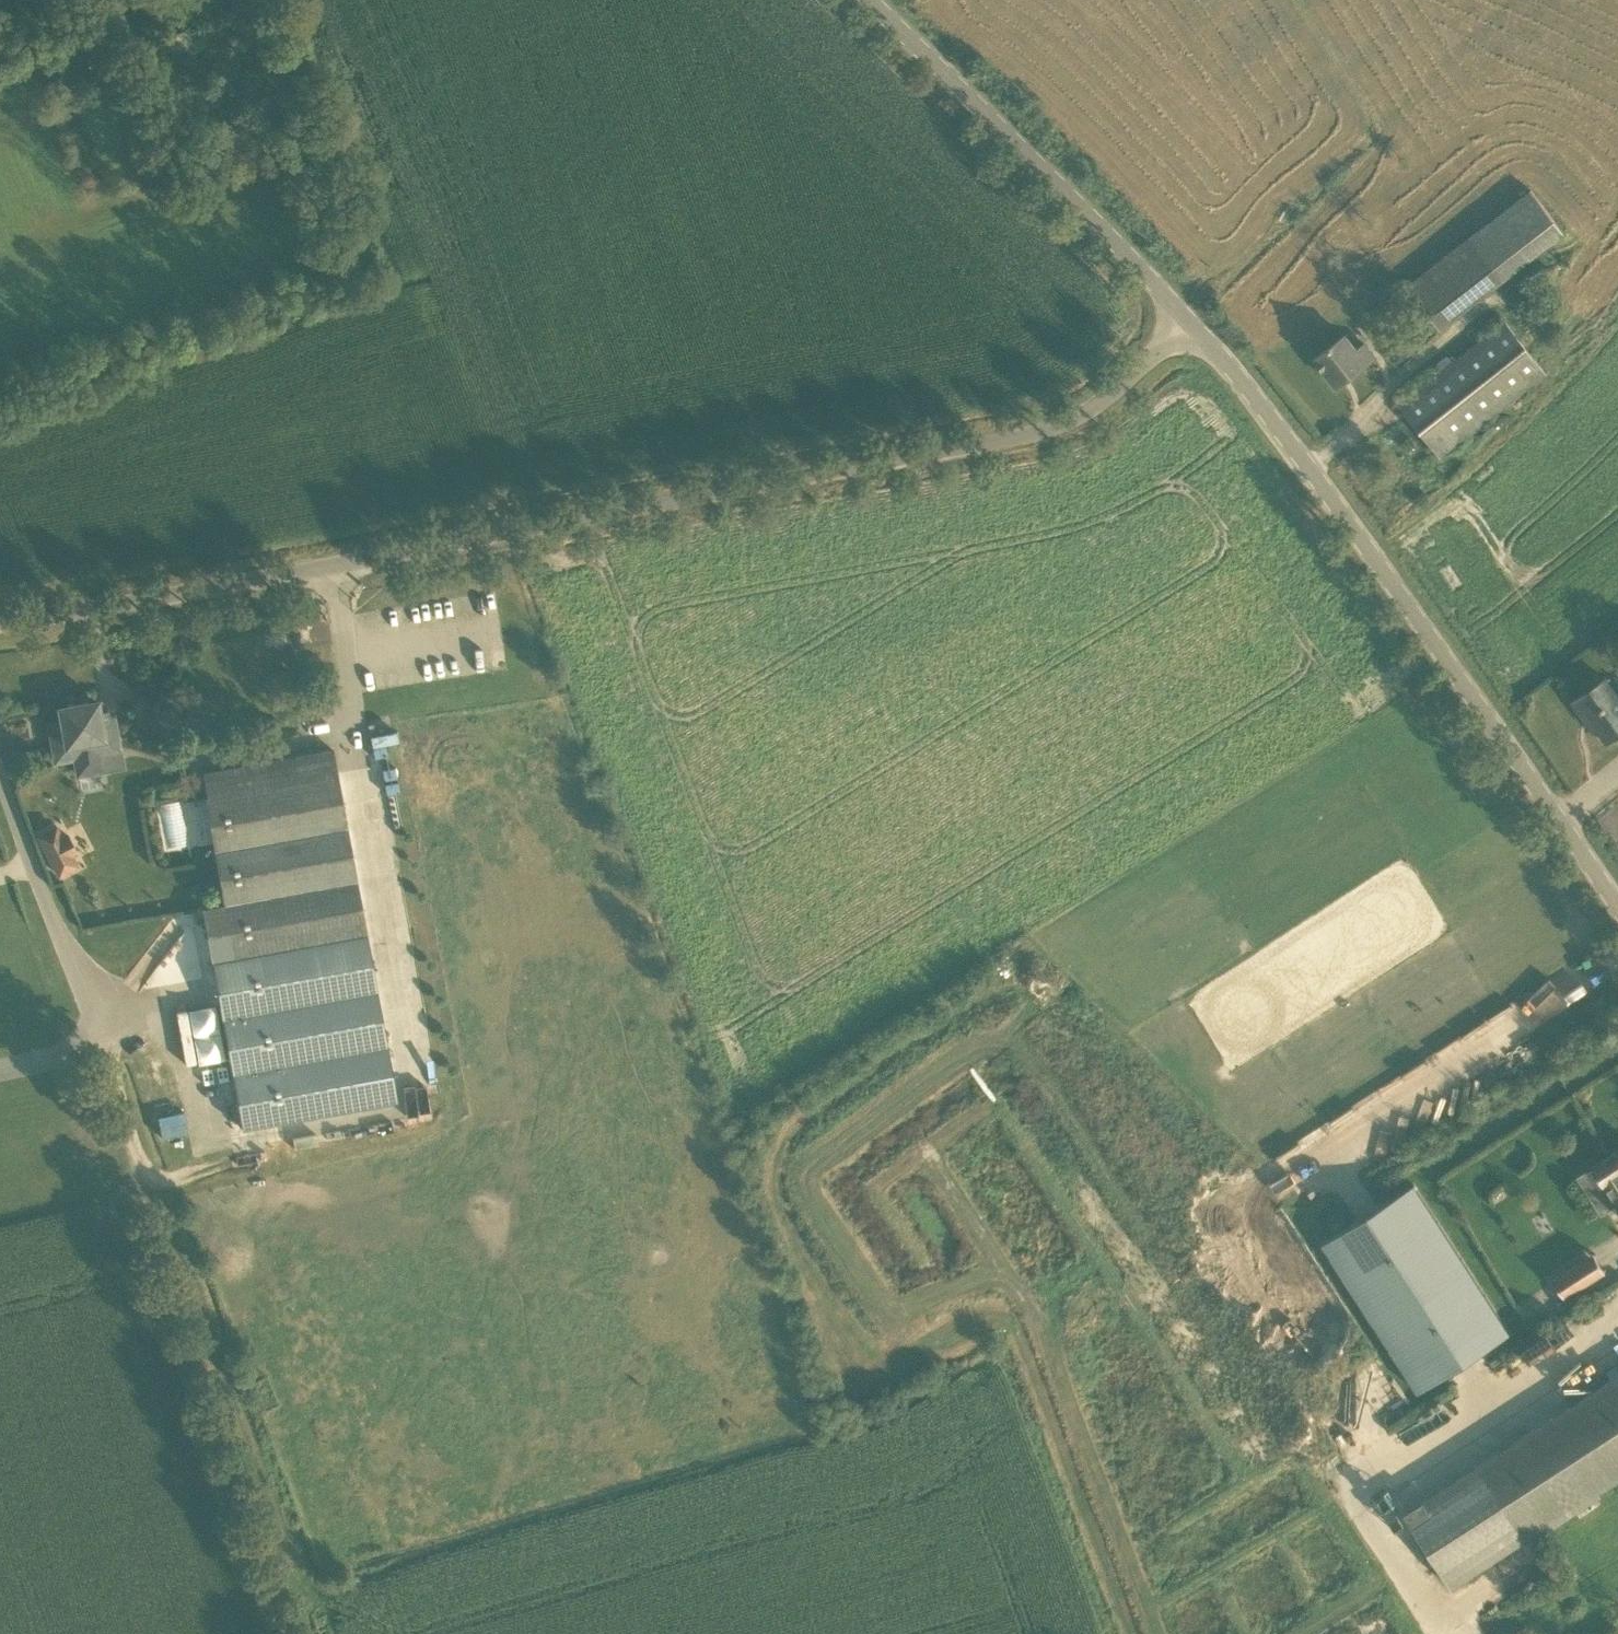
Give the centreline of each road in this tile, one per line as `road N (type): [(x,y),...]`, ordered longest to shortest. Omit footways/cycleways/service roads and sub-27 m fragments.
road 1 (unclassified): [(1186,321),(1126,377),(1062,418),(0,628)]
road 2 (unclassified): [(1617,912),(1407,585),(1296,434),(1186,321)]
road 3 (track): [(148,1186),(311,1633)]
road 4 (unclassified): [(1186,321),(1124,245),(869,0)]
road 5 (unclassified): [(148,1186),(0,771)]

